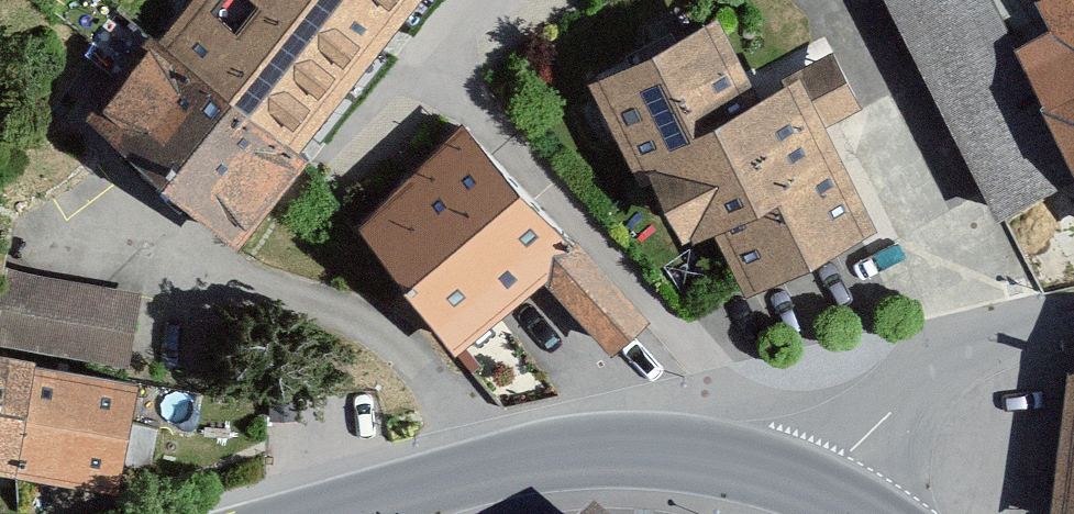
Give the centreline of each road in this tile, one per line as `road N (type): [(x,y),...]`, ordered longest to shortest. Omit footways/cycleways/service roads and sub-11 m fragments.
road 1 (secondary): [(339,513),(583,461),(706,465),(782,481)]
road 2 (residential): [(1073,322),(1022,331),(898,379),(782,481)]

